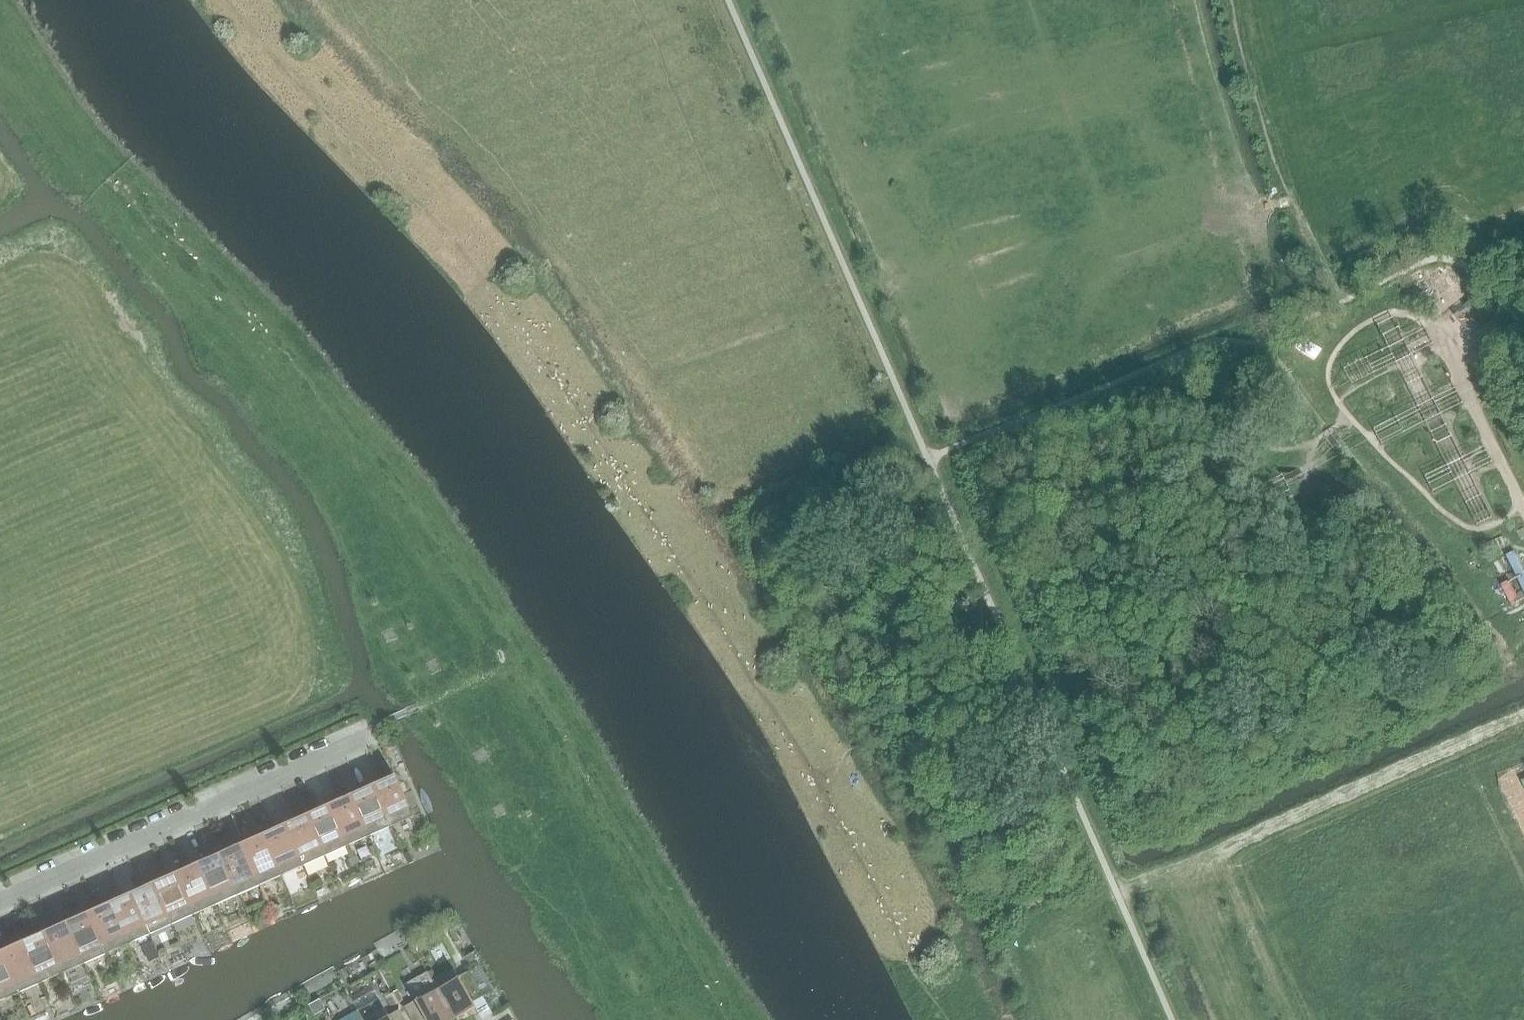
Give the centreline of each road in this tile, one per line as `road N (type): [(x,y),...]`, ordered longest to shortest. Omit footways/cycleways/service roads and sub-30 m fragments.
road 1 (residential): [(0,900),(368,737),(378,724)]

